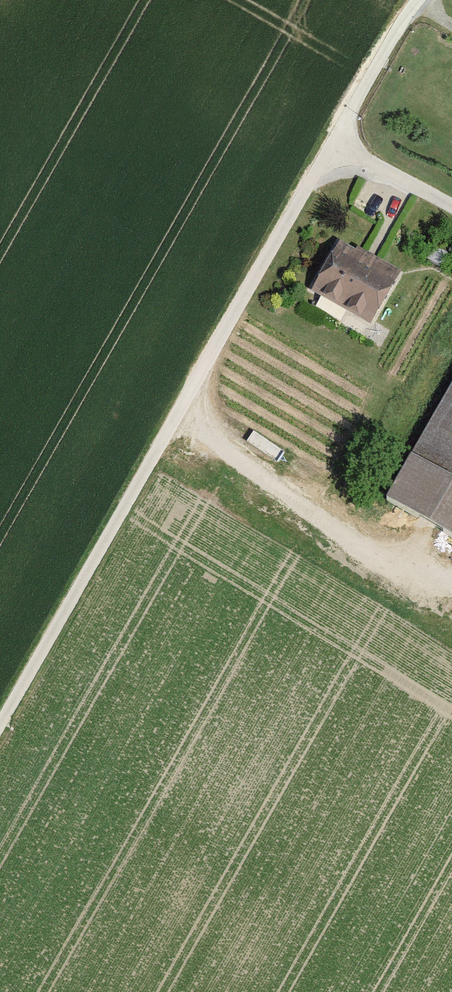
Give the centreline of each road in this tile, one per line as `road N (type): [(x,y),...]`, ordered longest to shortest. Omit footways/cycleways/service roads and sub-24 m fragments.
road 1 (track): [(451,580),(414,567),(177,414),(0,725)]
road 2 (residential): [(417,0),(177,414)]

